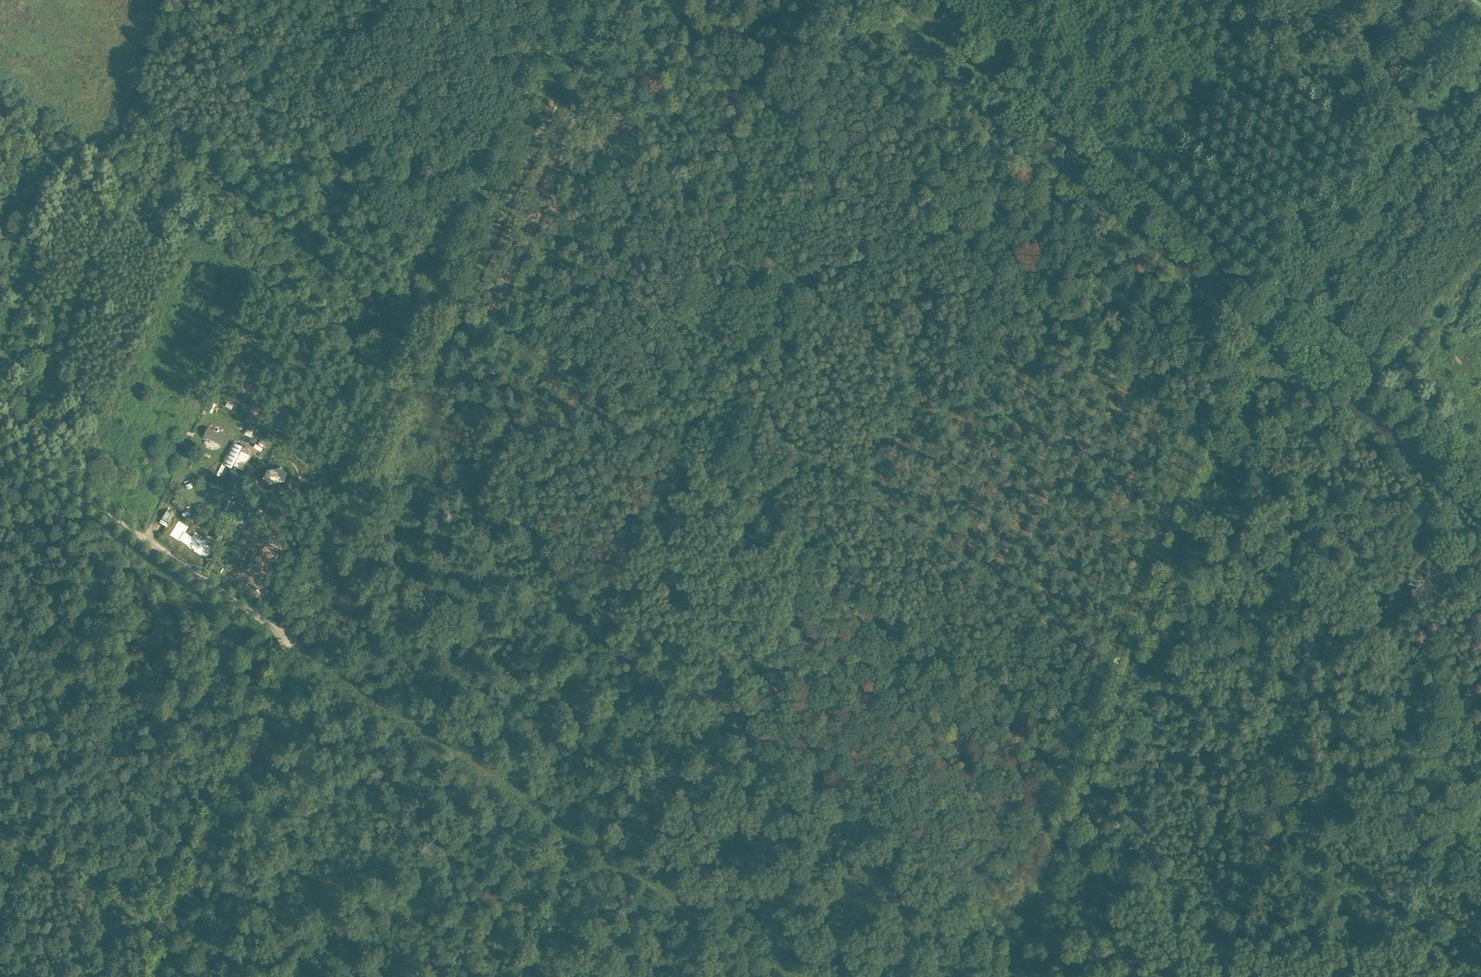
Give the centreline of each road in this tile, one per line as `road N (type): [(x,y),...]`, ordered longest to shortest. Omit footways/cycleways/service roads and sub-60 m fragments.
road 1 (track): [(791,976),(289,638),(364,471)]
road 2 (unclassified): [(140,976),(289,638),(0,440)]
road 3 (track): [(364,471),(576,0)]
road 4 (track): [(899,0),(1277,313)]
road 5 (track): [(1277,313),(1480,484)]
road 6 (track): [(1162,559),(1255,339)]
road 7 (track): [(1001,976),(1085,761)]
road 8 (track): [(1085,761),(1162,559)]

